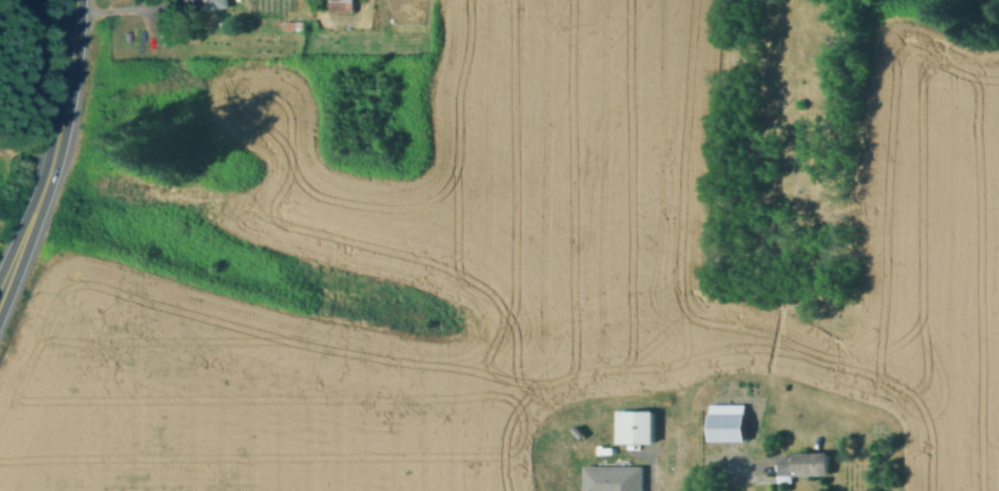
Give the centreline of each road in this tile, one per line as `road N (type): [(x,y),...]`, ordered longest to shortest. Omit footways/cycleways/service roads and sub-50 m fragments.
road 1 (secondary): [(76,0),(56,146)]

